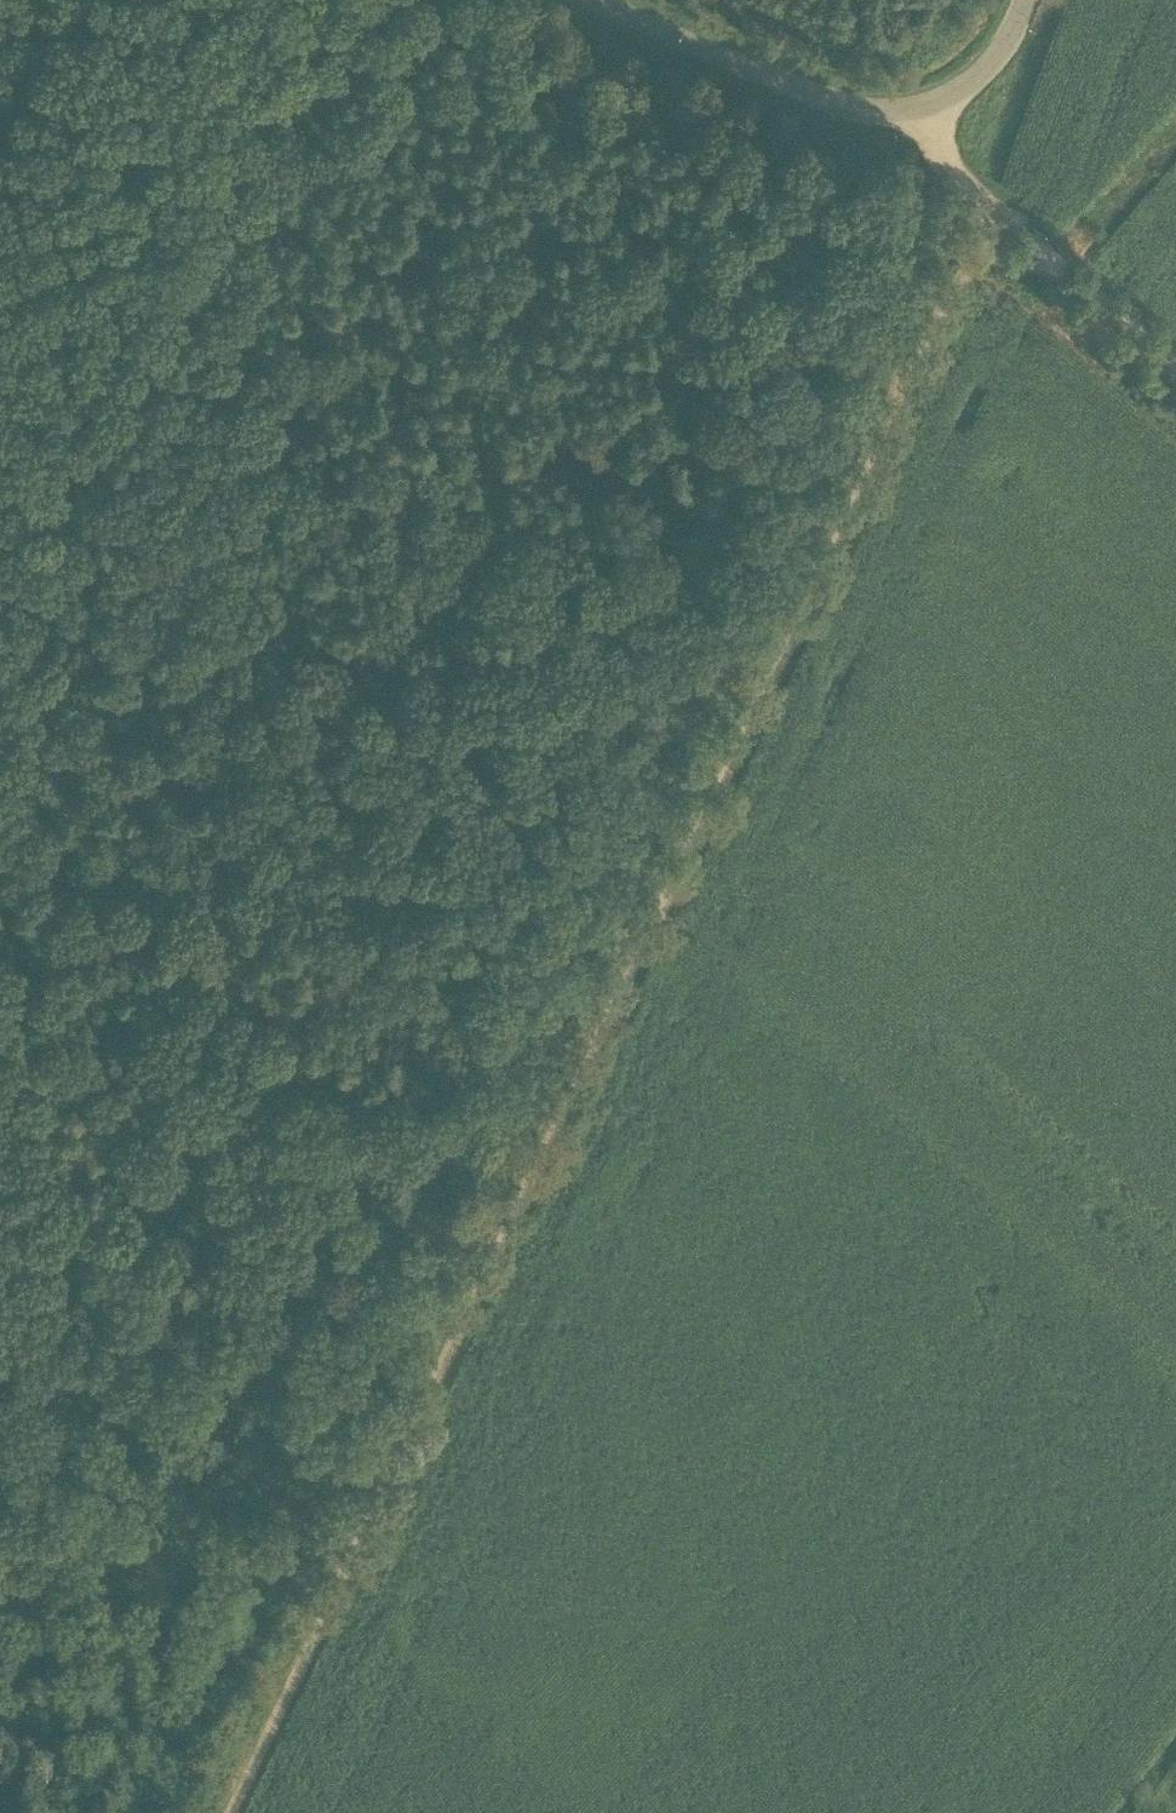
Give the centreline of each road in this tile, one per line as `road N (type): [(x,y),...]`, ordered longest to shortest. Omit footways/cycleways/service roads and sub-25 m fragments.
road 1 (track): [(245,1812),(658,899),(998,212)]
road 2 (track): [(312,0),(0,638)]
road 3 (unclassified): [(586,0),(821,101),(870,111),(926,106),(970,89),(1003,53),(1024,0)]
road 4 (track): [(998,212),(1175,366)]
road 5 (track): [(926,106),(948,163),(998,212)]

